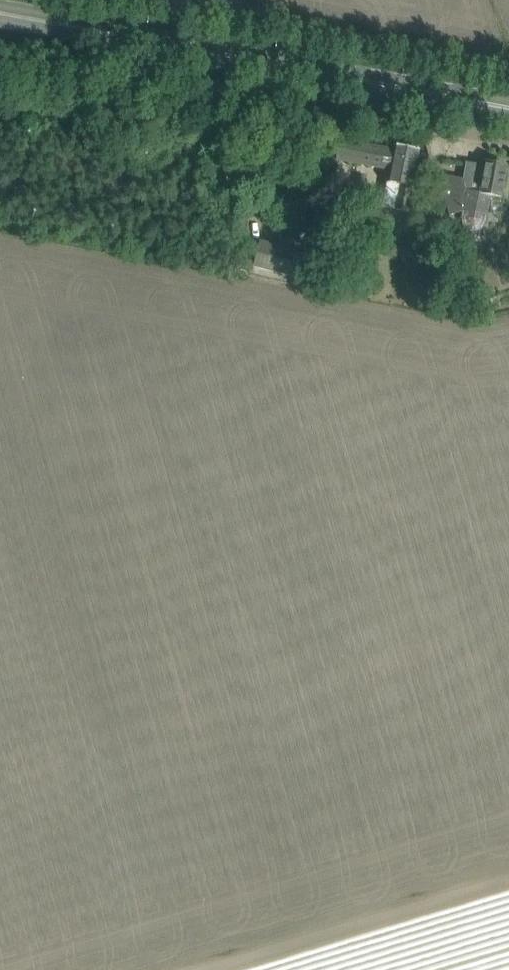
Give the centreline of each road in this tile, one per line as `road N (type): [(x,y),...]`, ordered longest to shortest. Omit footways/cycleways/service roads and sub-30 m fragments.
road 1 (primary): [(508,111),(0,14)]
road 2 (residential): [(508,140),(0,47)]
road 3 (unclassified): [(508,68),(142,0)]

